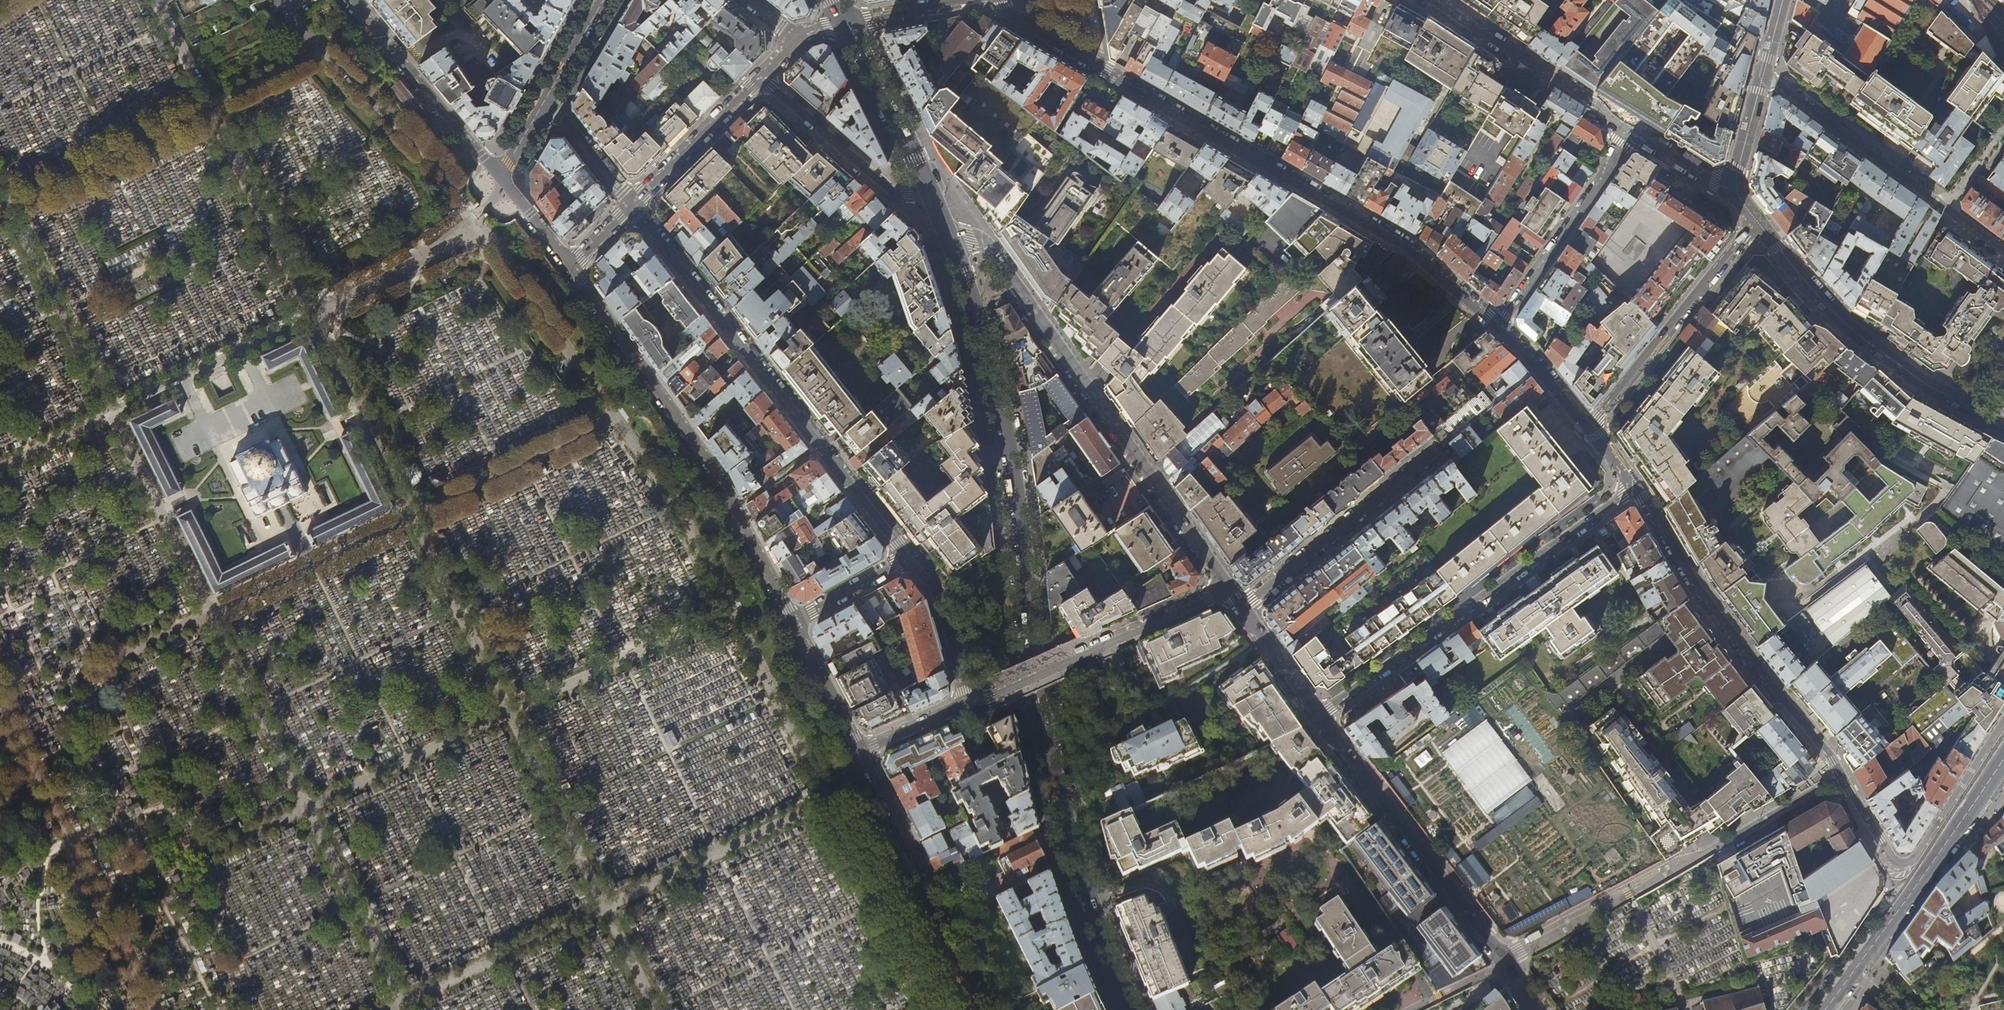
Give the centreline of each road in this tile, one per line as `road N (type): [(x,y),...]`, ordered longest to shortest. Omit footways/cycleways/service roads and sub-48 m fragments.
road 1 (secondary): [(951,236),(1018,530),(1052,770),(1076,864),(1129,1009)]
road 2 (residential): [(981,0),(1396,240),(1499,323)]
road 3 (residential): [(1674,868),(1502,958),(1321,715)]
road 4 (residential): [(529,212),(718,477),(793,621)]
road 5 (residential): [(951,236),(983,241),(998,257),(1229,587)]
road 6 (residential): [(911,556),(633,205)]
road 7 (residential): [(1634,487),(1321,715)]
road 8 (residential): [(1841,774),(1702,592),(1634,487)]
road 9 (residential): [(2003,429),(1915,381),(1836,319),(1758,222)]
road 10 (tertiary): [(1827,1009),(2003,757)]
road 11 (residential): [(2003,251),(1763,73)]
road 12 (residential): [(2003,721),(1912,863),(1891,864),(1841,774)]
road 13 (residential): [(969,704),(1229,587)]
road 14 (residential): [(1591,429),(1758,222)]
road 15 (residential): [(1432,454),(1244,607)]
road 16 (residential): [(1428,0),(1631,132)]
road 17 (residential): [(1499,323),(1631,132)]
road 18 (residential): [(760,78),(899,196),(933,198)]
road 19 (residential): [(352,0),(481,158)]
road 20 (secondary): [(850,24),(933,198)]
road 21 (residential): [(1841,774),(1674,868)]
road 22 (residential): [(760,78),(633,205)]
road 23 (residential): [(969,704),(938,594),(911,556)]
road 24 (residential): [(793,621),(862,751)]
road 25 (residential): [(1499,323),(1591,429)]
road 26 (residential): [(862,751),(926,873)]
road 27 (residential): [(911,556),(793,621)]
road 28 (residential): [(1244,607),(1321,715)]
road 29 (residential): [(1631,132),(1737,189)]
road 30 (residential): [(1737,189),(1736,168),(1763,73)]

